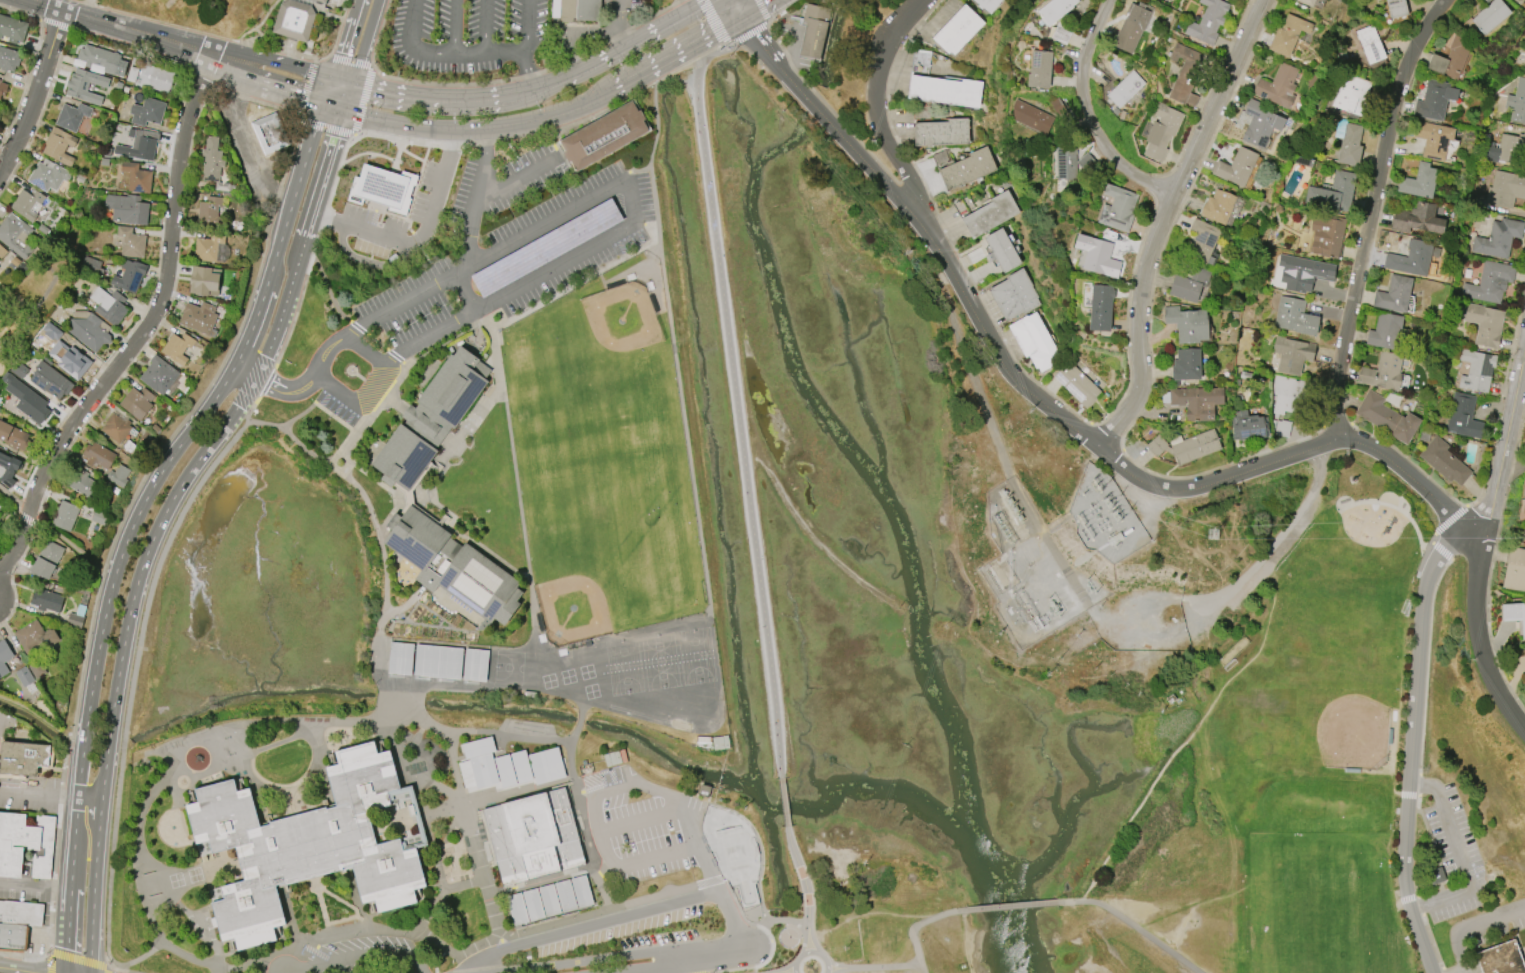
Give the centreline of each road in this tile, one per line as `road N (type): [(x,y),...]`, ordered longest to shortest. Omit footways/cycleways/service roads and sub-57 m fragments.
road 1 (residential): [(736,0),(777,62),(943,249),(999,361),(1102,451),(1135,474),(1177,487),(1340,438),(1364,442),(1387,452),(1482,535),(1476,624),(1489,672),(1524,719)]
road 2 (secondary): [(328,104),(250,336),(127,542),(78,799)]
road 3 (residential): [(0,568),(20,541),(52,454),(163,296),(190,113),(211,52)]
road 4 (residential): [(1262,0),(1137,287),(1138,392),(1102,451)]
road 5 (residential): [(1482,535),(1447,543),(1421,608),(1403,868),(1435,972)]
road 6 (residential): [(1449,0),(1400,73),(1336,394),(1340,438)]
road 7 (secondary): [(104,800),(143,575),(186,483),(247,399)]
road 8 (secondary): [(349,110),(456,131),(537,123),(617,89),(743,16)]
road 9 (secondary): [(247,399),(276,340),(349,110)]
road 10 (residential): [(943,249),(880,119),(875,92),(879,61),(922,0)]
road 11 (secondary): [(715,0),(576,78),(497,100)]
road 12 (residential): [(1111,0),(1083,77),(1092,124),(1112,155),(1173,195)]
road 13 (secondary): [(251,64),(32,0)]
road 14 (residential): [(1524,351),(1482,535)]
road 15 (residential): [(668,960),(653,952),(487,972)]
road 16 (secondary): [(78,799),(66,972)]
road 17 (secondary): [(92,972),(104,800)]
road 18 (residential): [(0,171),(61,11)]
road 19 (secondary): [(497,100),(419,100),(357,83)]

